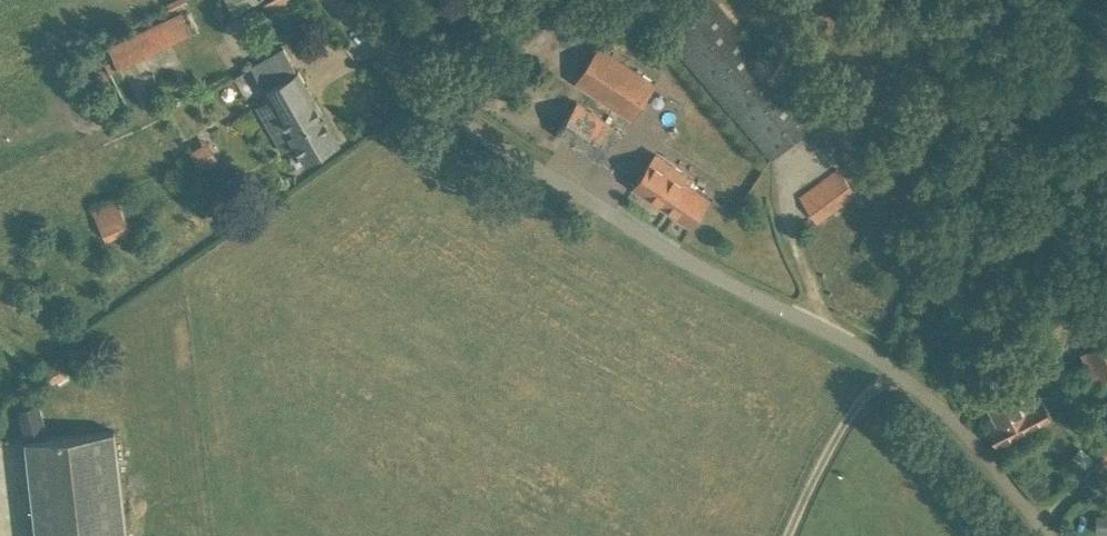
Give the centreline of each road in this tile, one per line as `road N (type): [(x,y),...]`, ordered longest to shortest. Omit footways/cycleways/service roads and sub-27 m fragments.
road 1 (unclassified): [(1054,535),(995,464),(908,386),(840,342),(629,240),(461,128),(339,0)]

